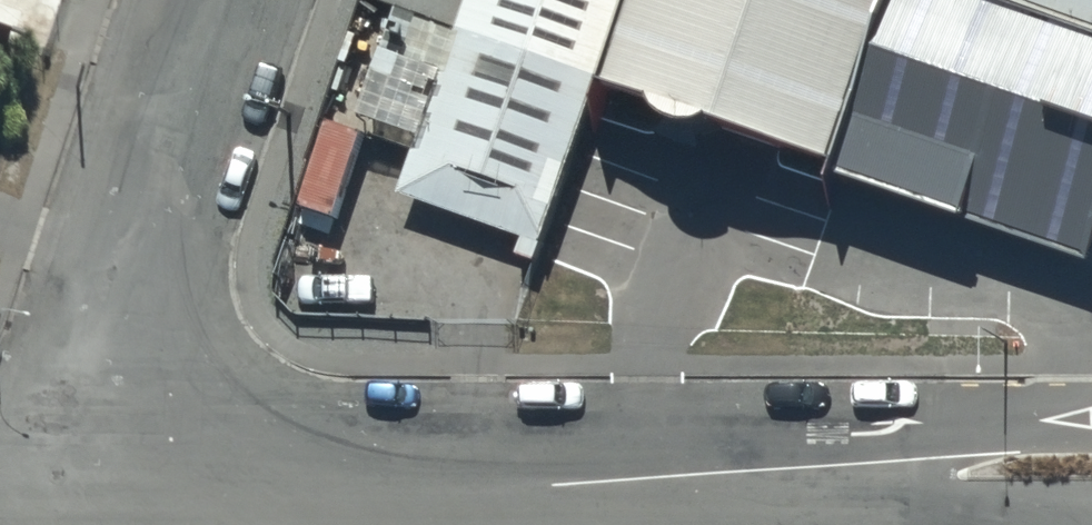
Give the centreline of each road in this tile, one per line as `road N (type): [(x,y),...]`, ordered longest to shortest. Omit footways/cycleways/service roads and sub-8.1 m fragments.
road 1 (unclassified): [(89,474),(946,466)]
road 2 (unclassified): [(220,0),(133,271),(89,474)]
road 3 (unclassified): [(1085,524),(946,466)]
road 4 (unclassified): [(946,466),(1091,461)]

